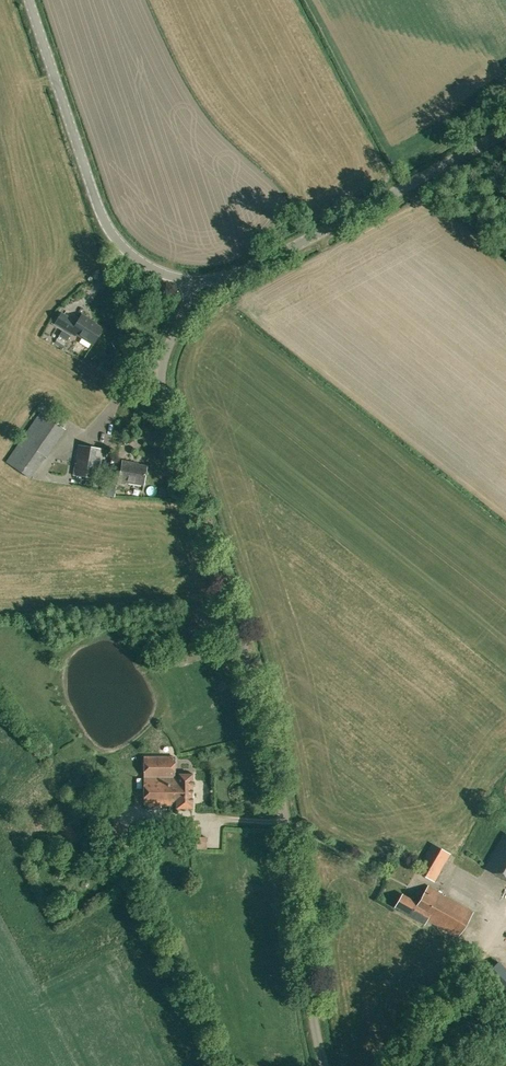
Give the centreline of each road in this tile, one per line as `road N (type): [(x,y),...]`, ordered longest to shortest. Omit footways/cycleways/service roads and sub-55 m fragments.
road 1 (unclassified): [(324,1065),(278,772),(170,422),(170,358),(191,280)]
road 2 (tertiary): [(505,135),(247,272),(191,280)]
road 3 (tertiary): [(191,280),(146,265),(112,232),(28,0)]

